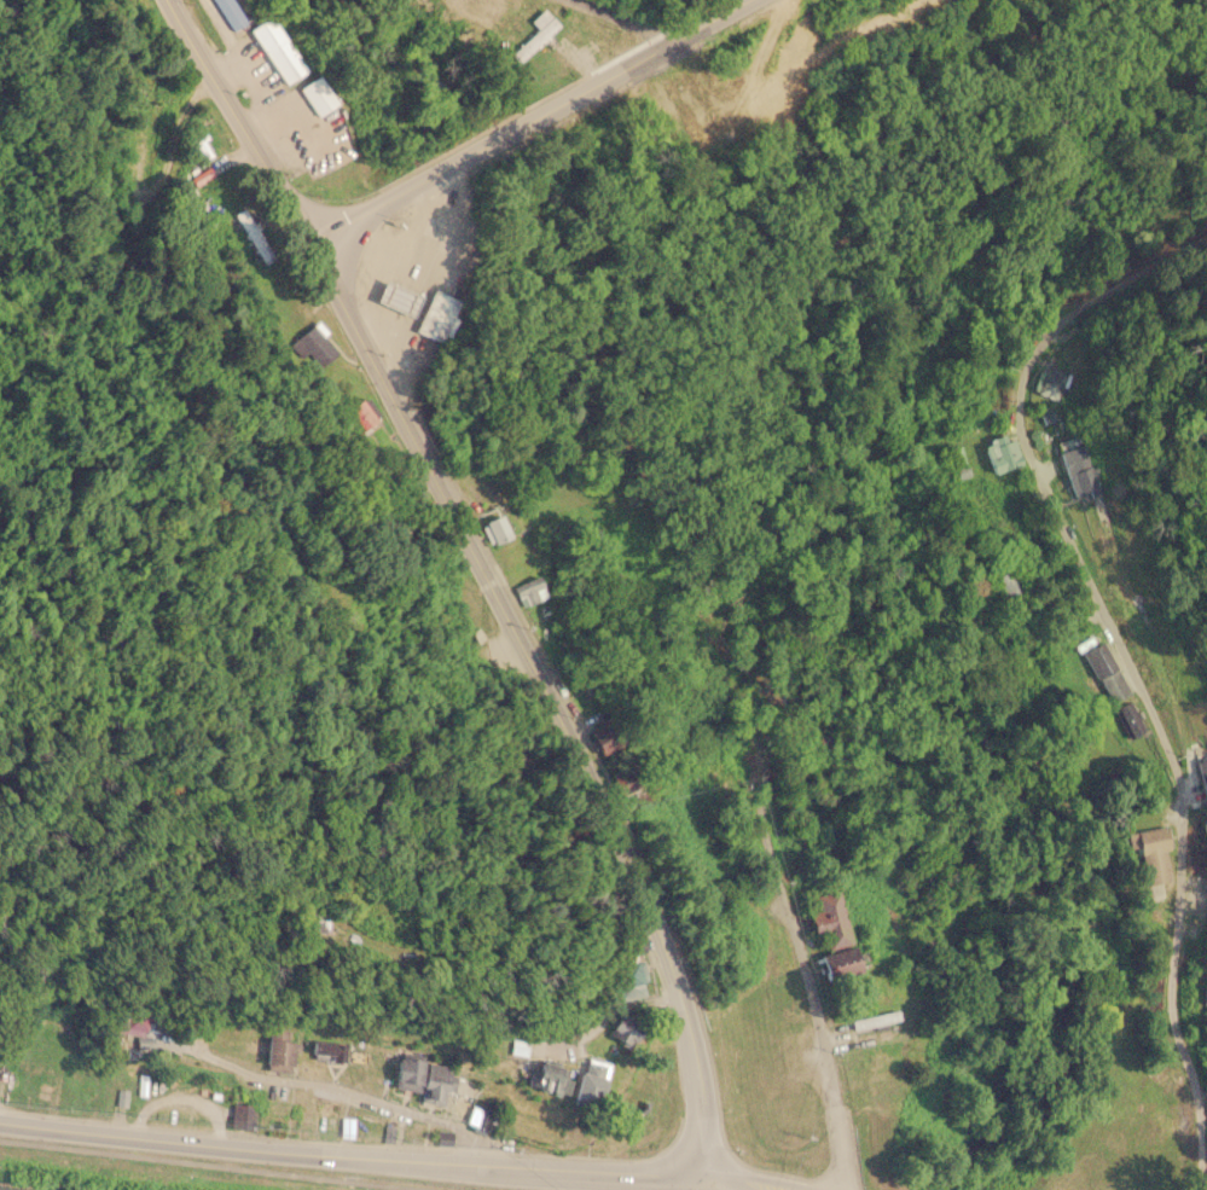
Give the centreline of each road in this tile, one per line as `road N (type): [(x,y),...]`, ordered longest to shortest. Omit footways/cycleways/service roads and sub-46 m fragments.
road 1 (secondary): [(710,1182),(687,1011),(610,815),(313,243),(175,0)]
road 2 (residential): [(1206,1134),(1171,1008),(1190,831),(1184,789),(1023,446),(1017,414),(1023,372),(1068,303),(1107,277),(1206,256)]
road 3 (secondary): [(710,1182),(0,1119)]
road 4 (secondary): [(313,243),(746,0)]
road 5 (residential): [(497,1168),(458,1130),(321,1084),(267,1079),(191,1046)]
road 6 (residential): [(809,1189),(797,945)]

